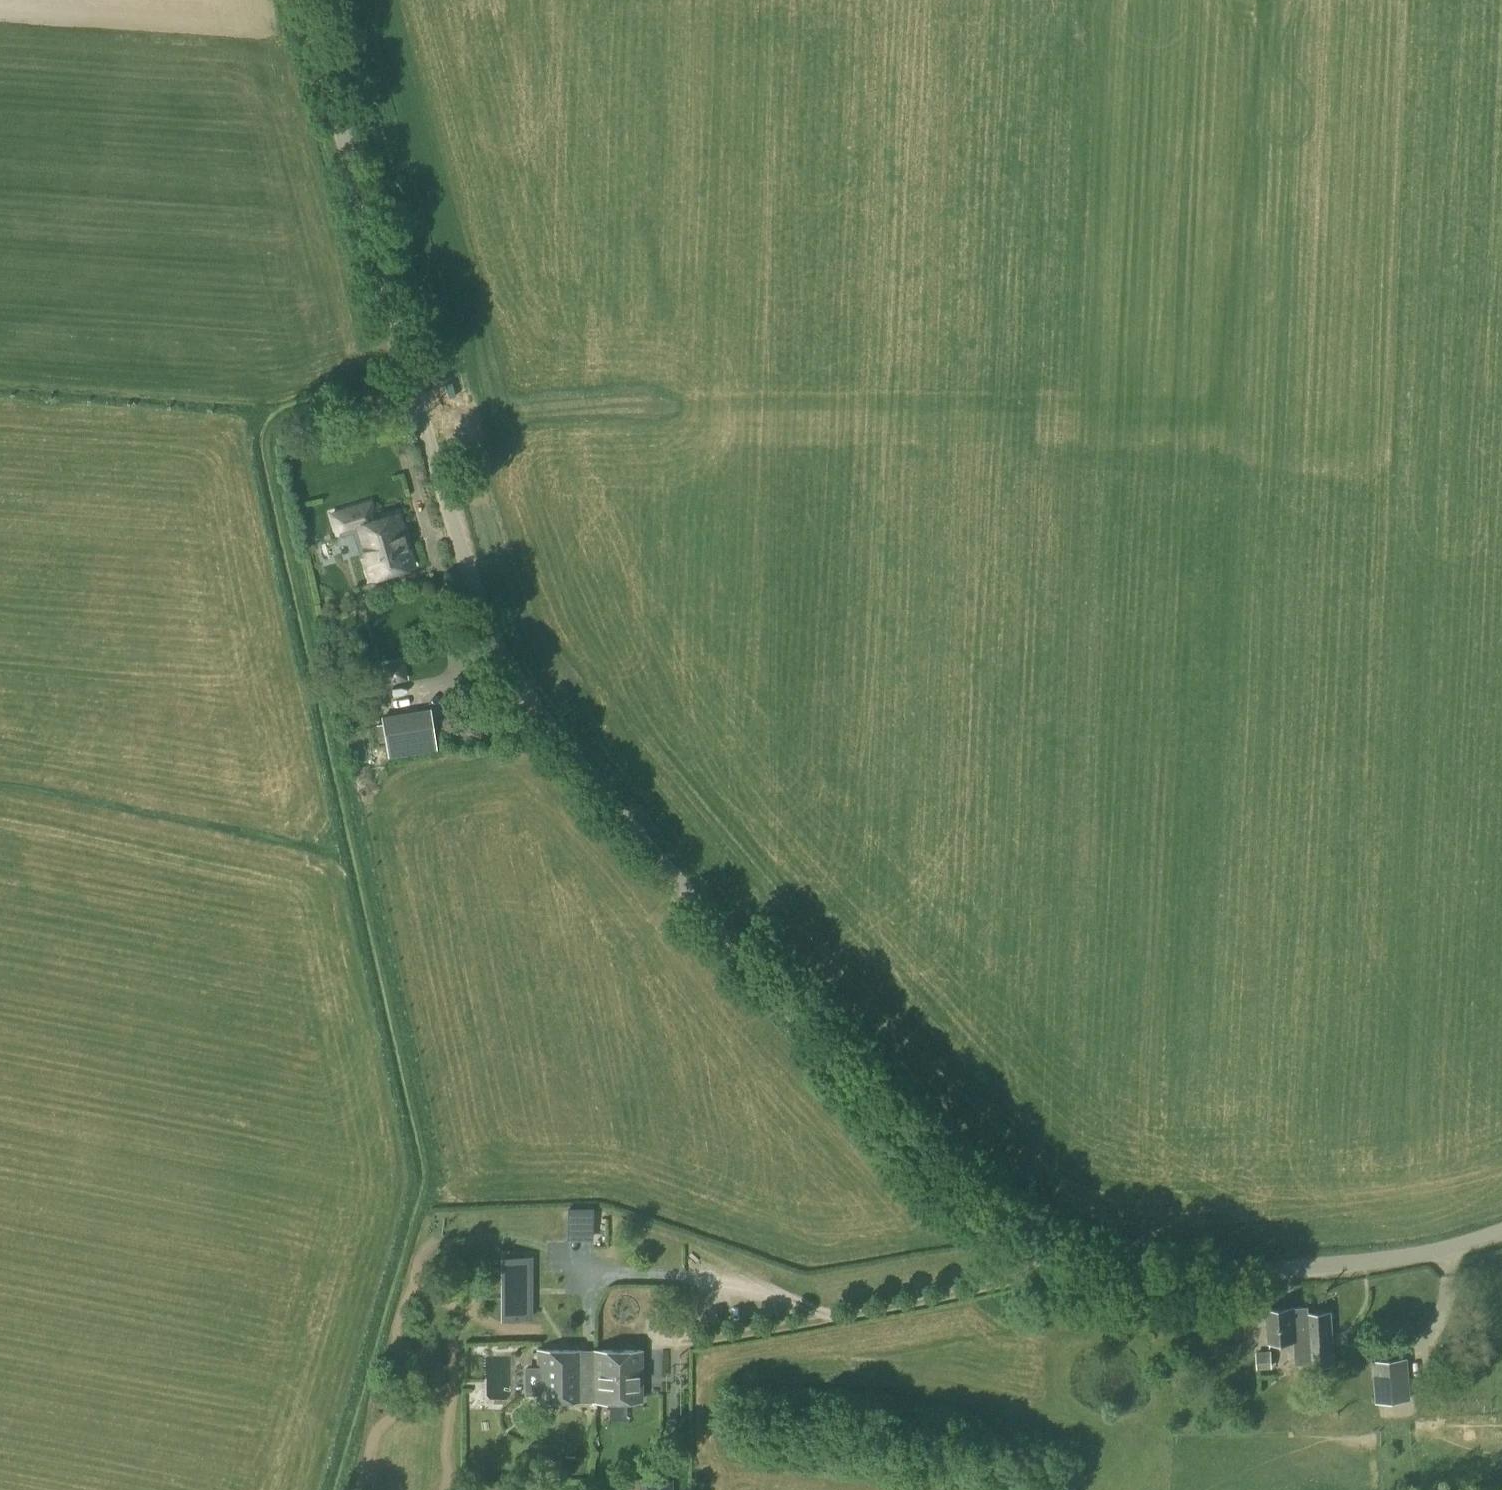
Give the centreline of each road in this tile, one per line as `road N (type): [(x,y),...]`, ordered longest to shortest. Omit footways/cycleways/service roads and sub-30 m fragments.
road 1 (unclassified): [(1501,1229),(1407,1256),(1178,1278),(1095,1261),(1037,1235),(960,1183),(584,769),(534,703),(481,588),(307,0)]

